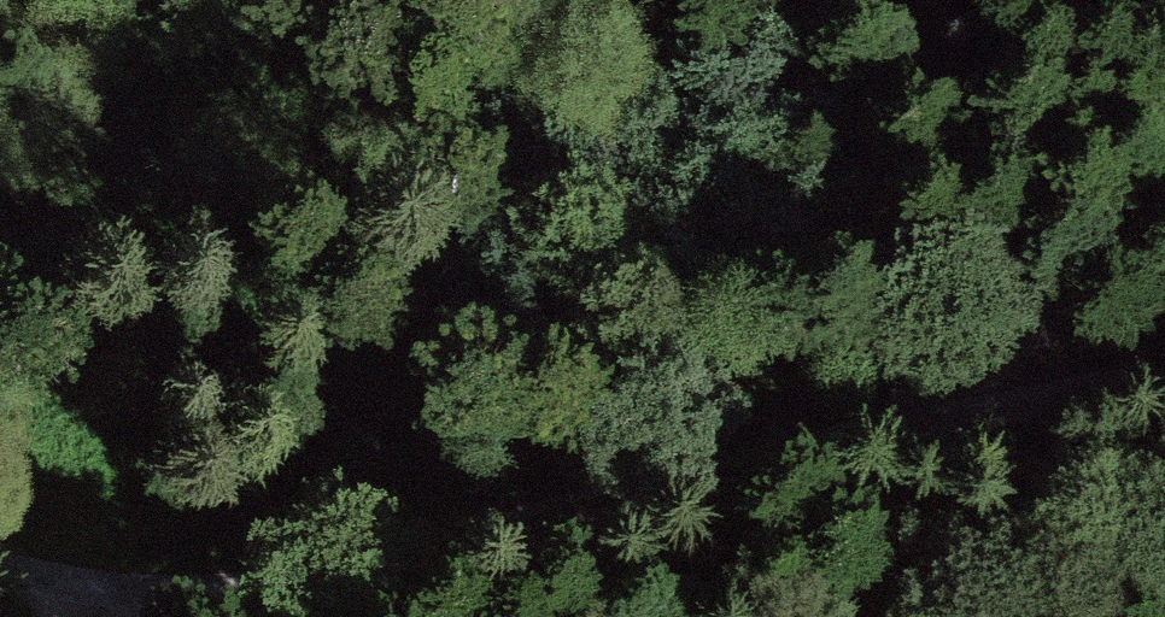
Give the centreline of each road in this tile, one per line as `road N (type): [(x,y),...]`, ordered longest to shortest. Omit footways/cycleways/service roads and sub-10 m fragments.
road 1 (track): [(1164,377),(238,590)]
road 2 (track): [(1008,414),(1090,277),(1164,208)]
road 3 (track): [(238,590),(0,572)]

